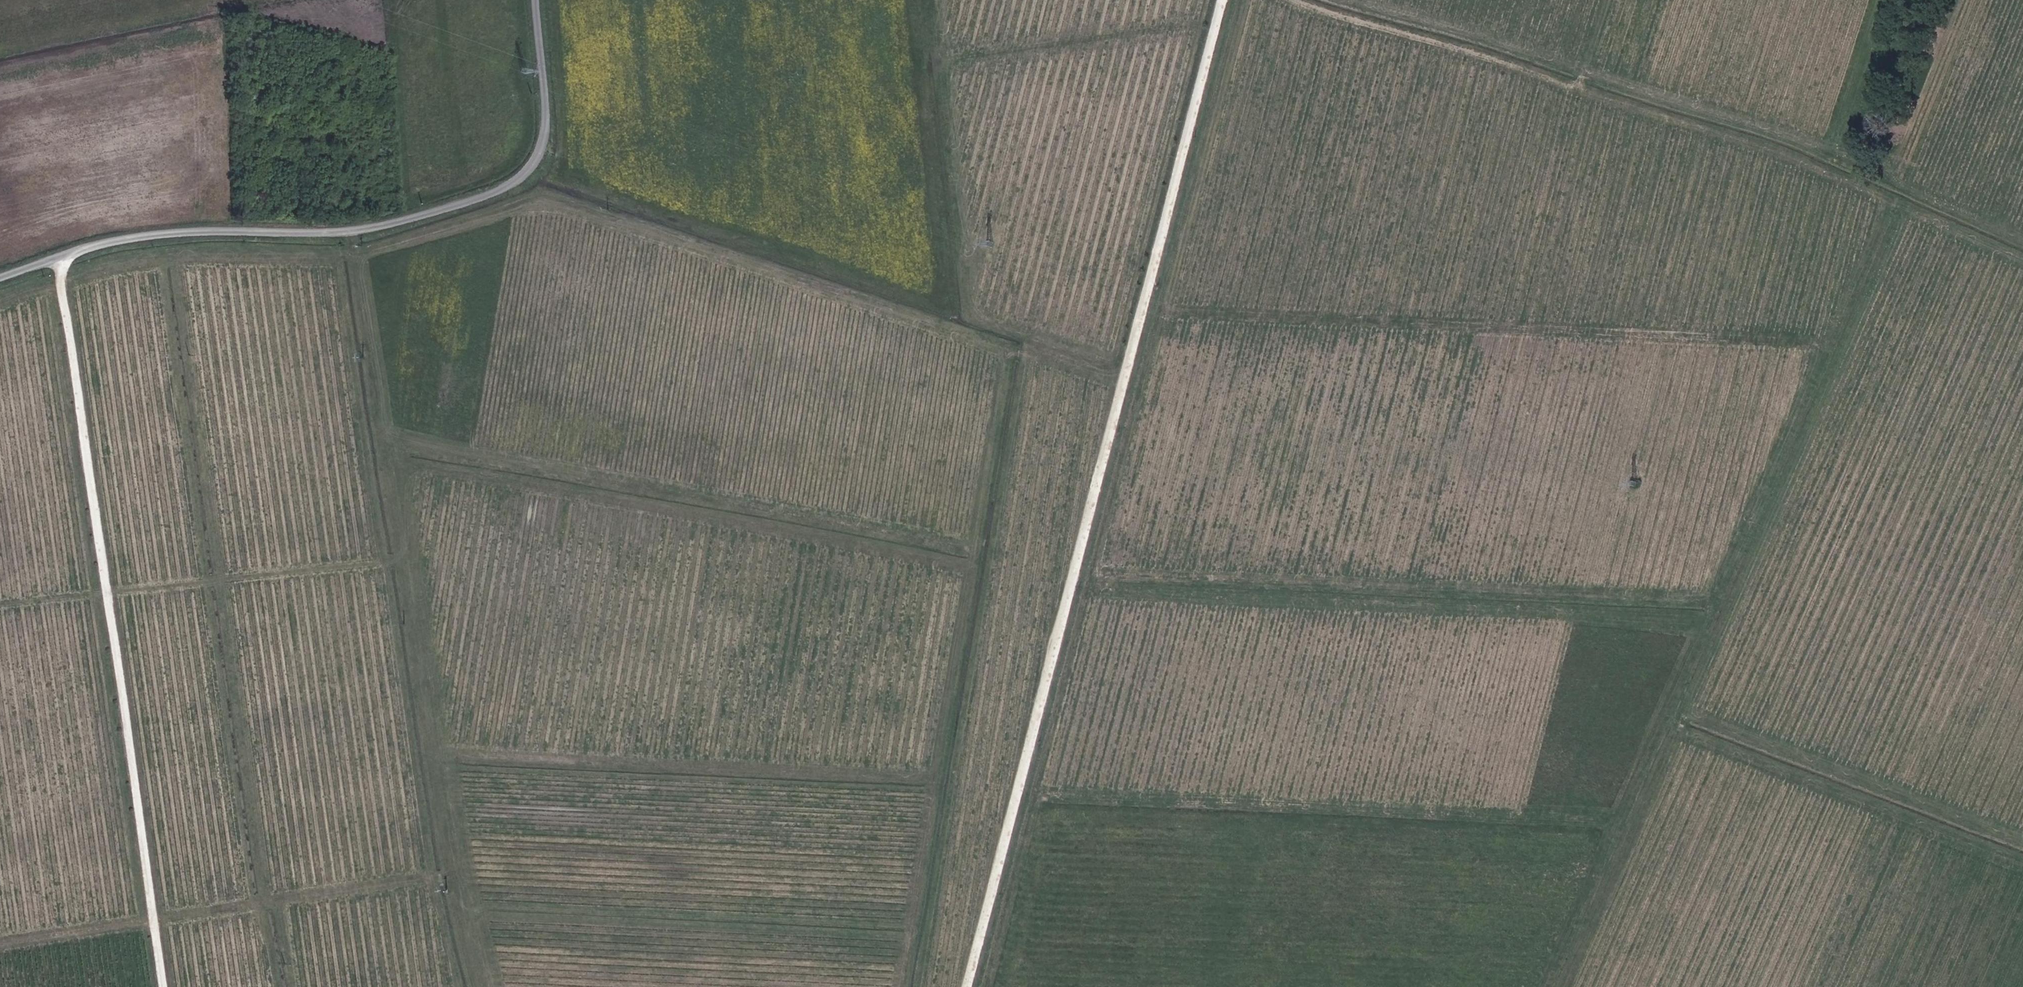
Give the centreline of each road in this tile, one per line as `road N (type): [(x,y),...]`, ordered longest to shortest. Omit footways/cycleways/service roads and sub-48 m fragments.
road 1 (track): [(1225,0),(970,986)]
road 2 (track): [(66,257),(166,986)]
road 3 (unclassified): [(0,280),(125,239),(359,230),(522,180),(549,137),(537,0)]

